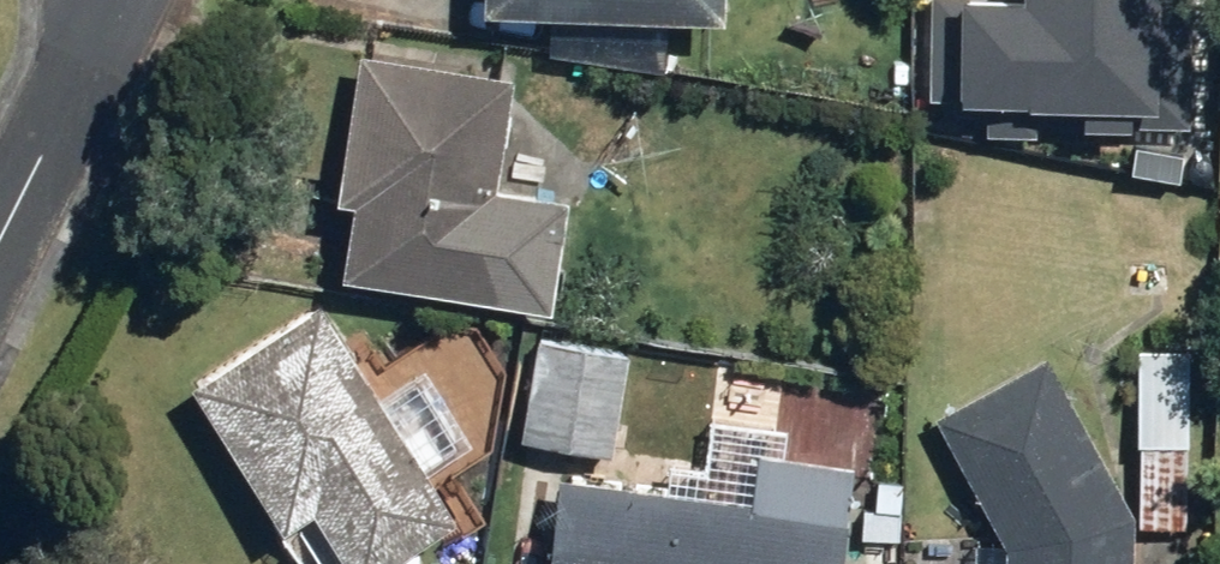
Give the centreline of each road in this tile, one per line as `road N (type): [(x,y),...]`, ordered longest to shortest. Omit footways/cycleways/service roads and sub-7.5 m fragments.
road 1 (residential): [(0,233),(105,0)]

